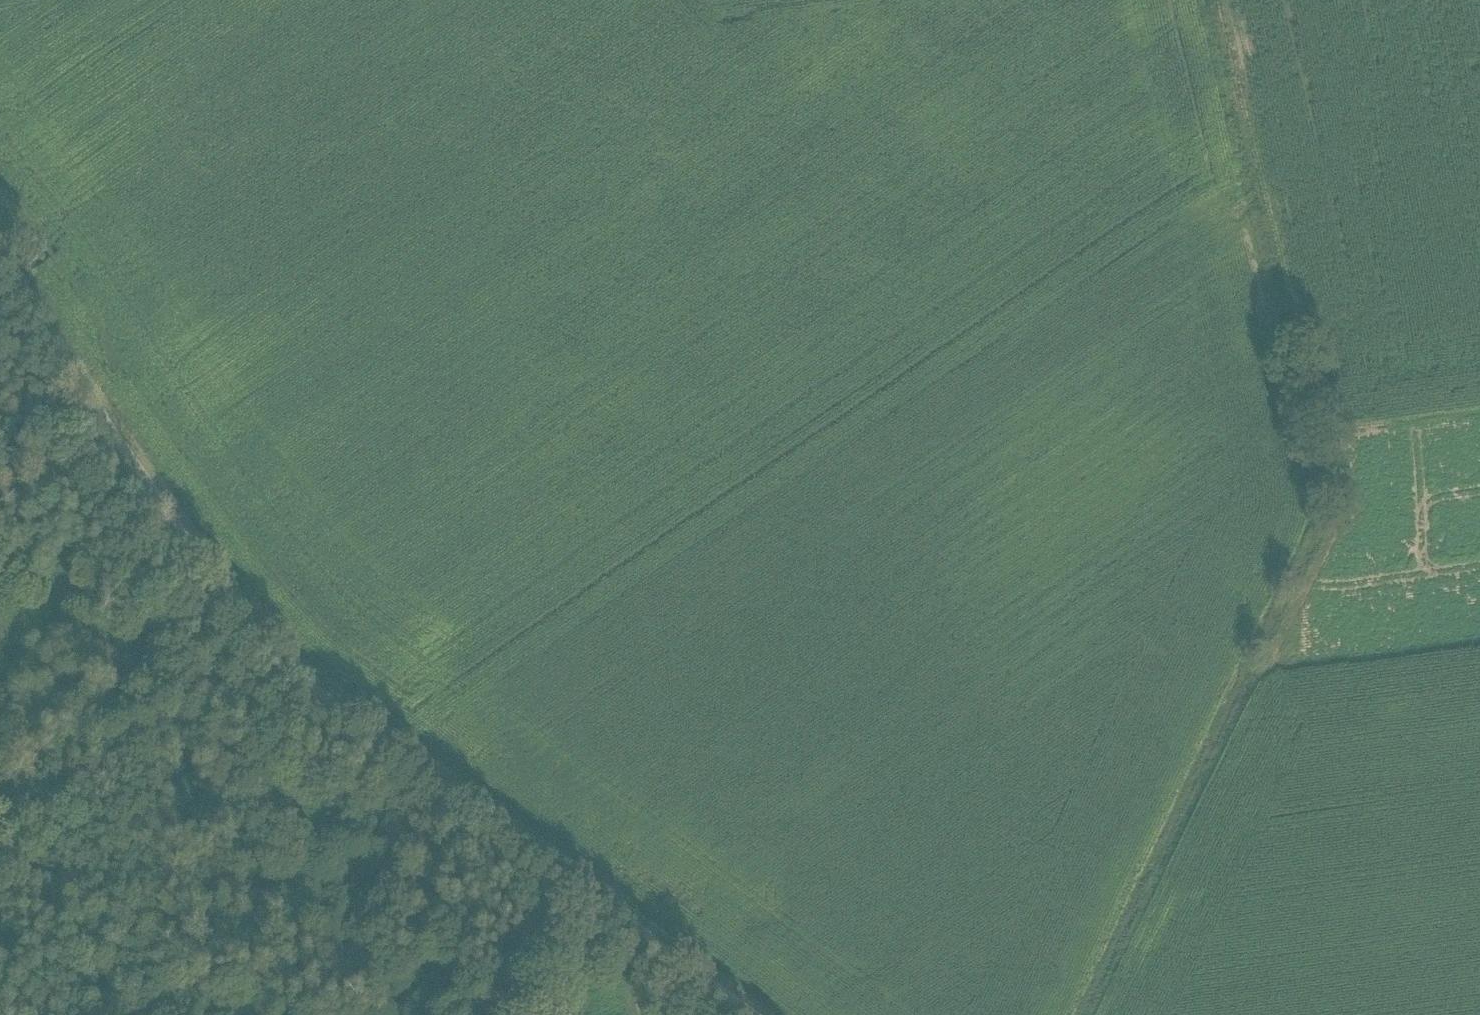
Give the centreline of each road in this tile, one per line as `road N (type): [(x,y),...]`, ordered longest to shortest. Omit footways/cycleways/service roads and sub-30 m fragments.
road 1 (unclassified): [(748,1014),(317,694),(230,612),(0,258)]

